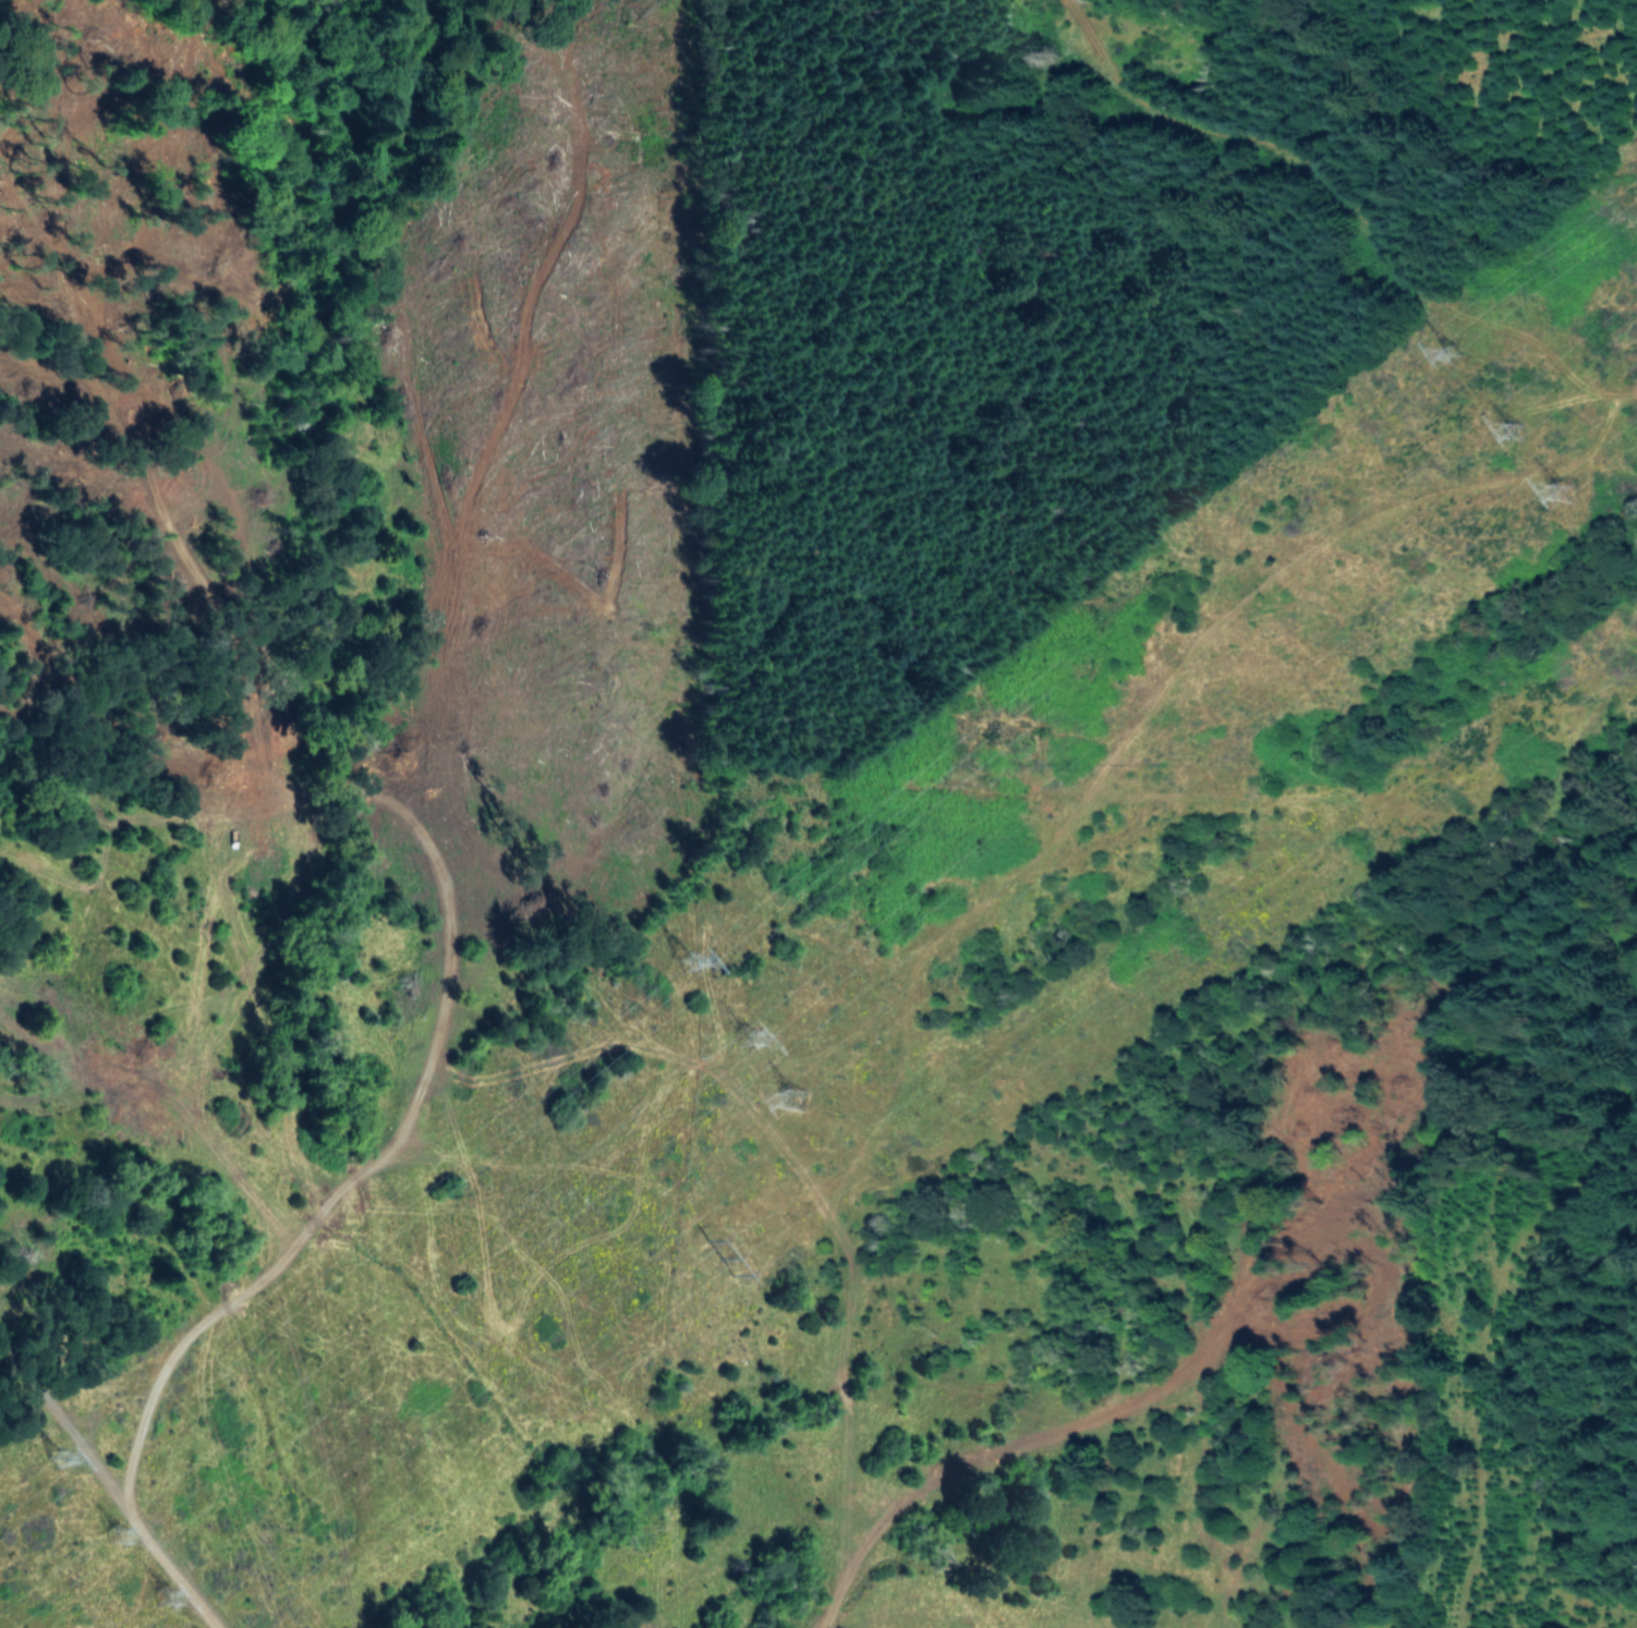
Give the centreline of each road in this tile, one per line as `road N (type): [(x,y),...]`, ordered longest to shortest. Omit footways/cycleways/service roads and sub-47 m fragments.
road 1 (track): [(217,1627),(132,1517),(131,1492),(162,1381),(191,1340),(284,1264),(324,1216),(327,1194),(305,1170),(274,1092),(257,967),(258,928),(296,878),(299,862),(241,789),(239,767),(320,651)]
road 2 (track): [(830,1627),(860,1564),(899,1510),(944,1482),(1068,1435),(1118,1404)]

